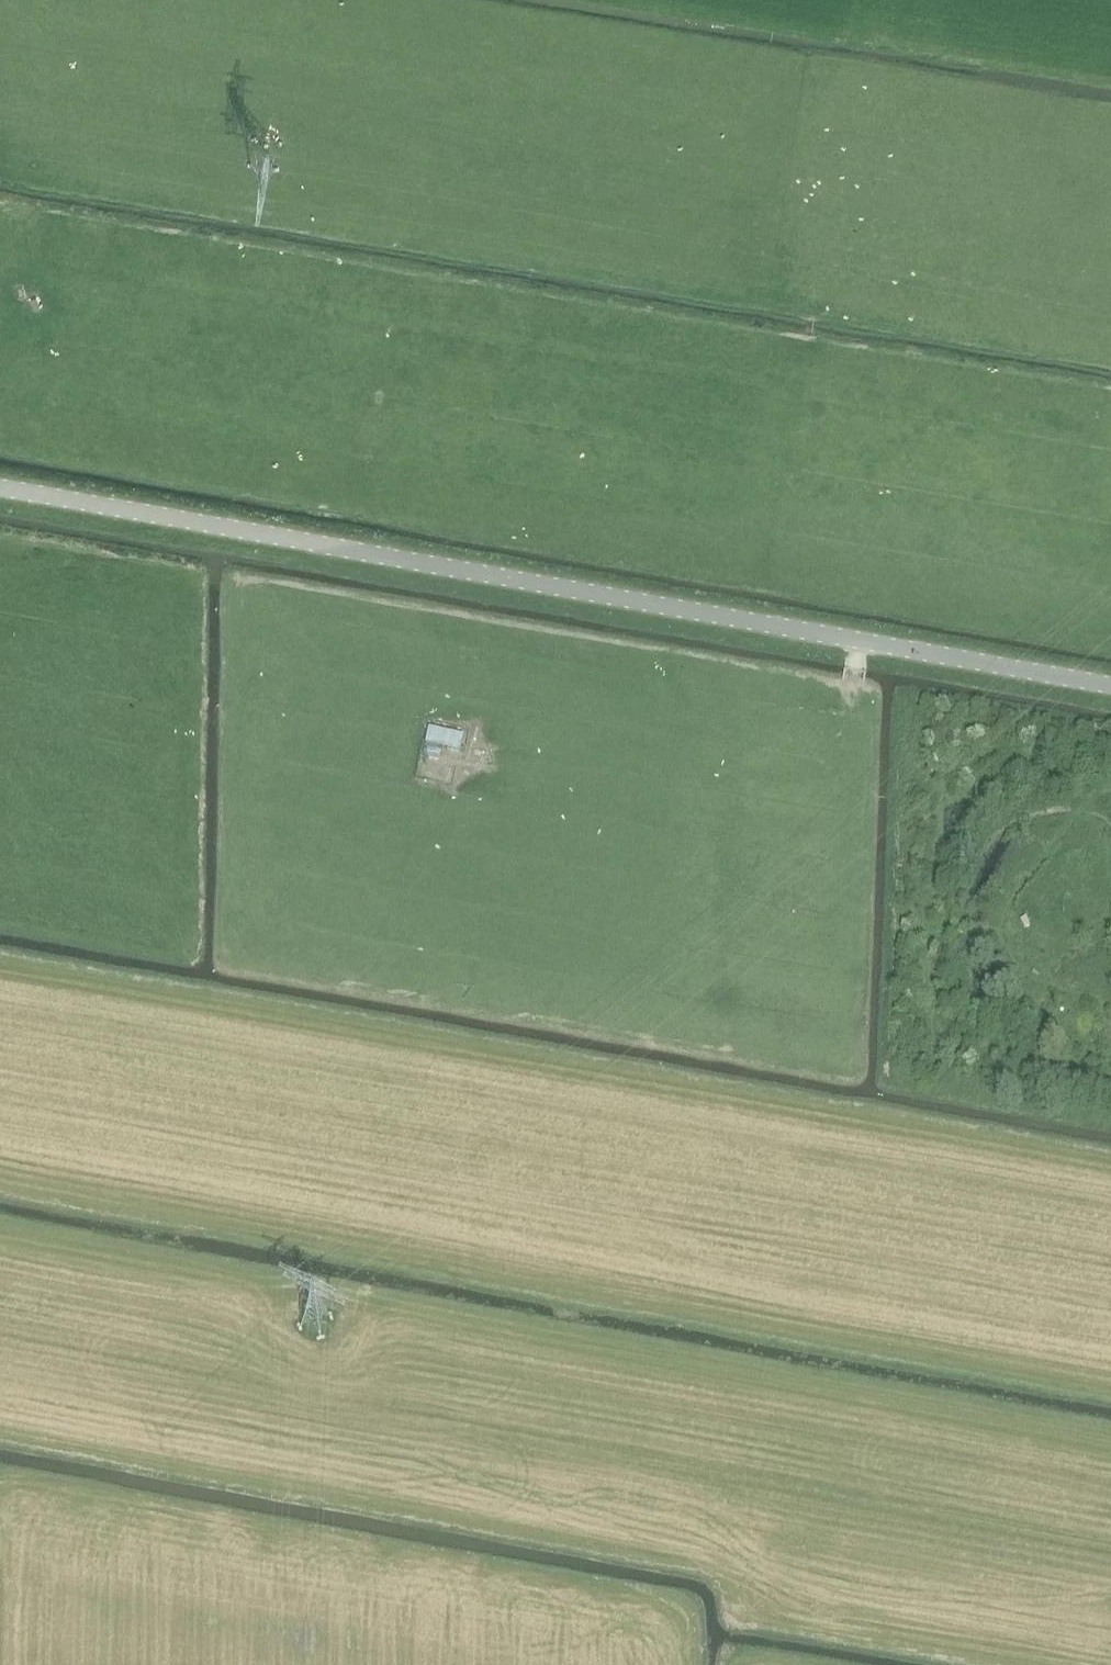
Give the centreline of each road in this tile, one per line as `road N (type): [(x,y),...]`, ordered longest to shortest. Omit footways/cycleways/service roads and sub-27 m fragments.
road 1 (unclassified): [(1110,684),(0,488)]

